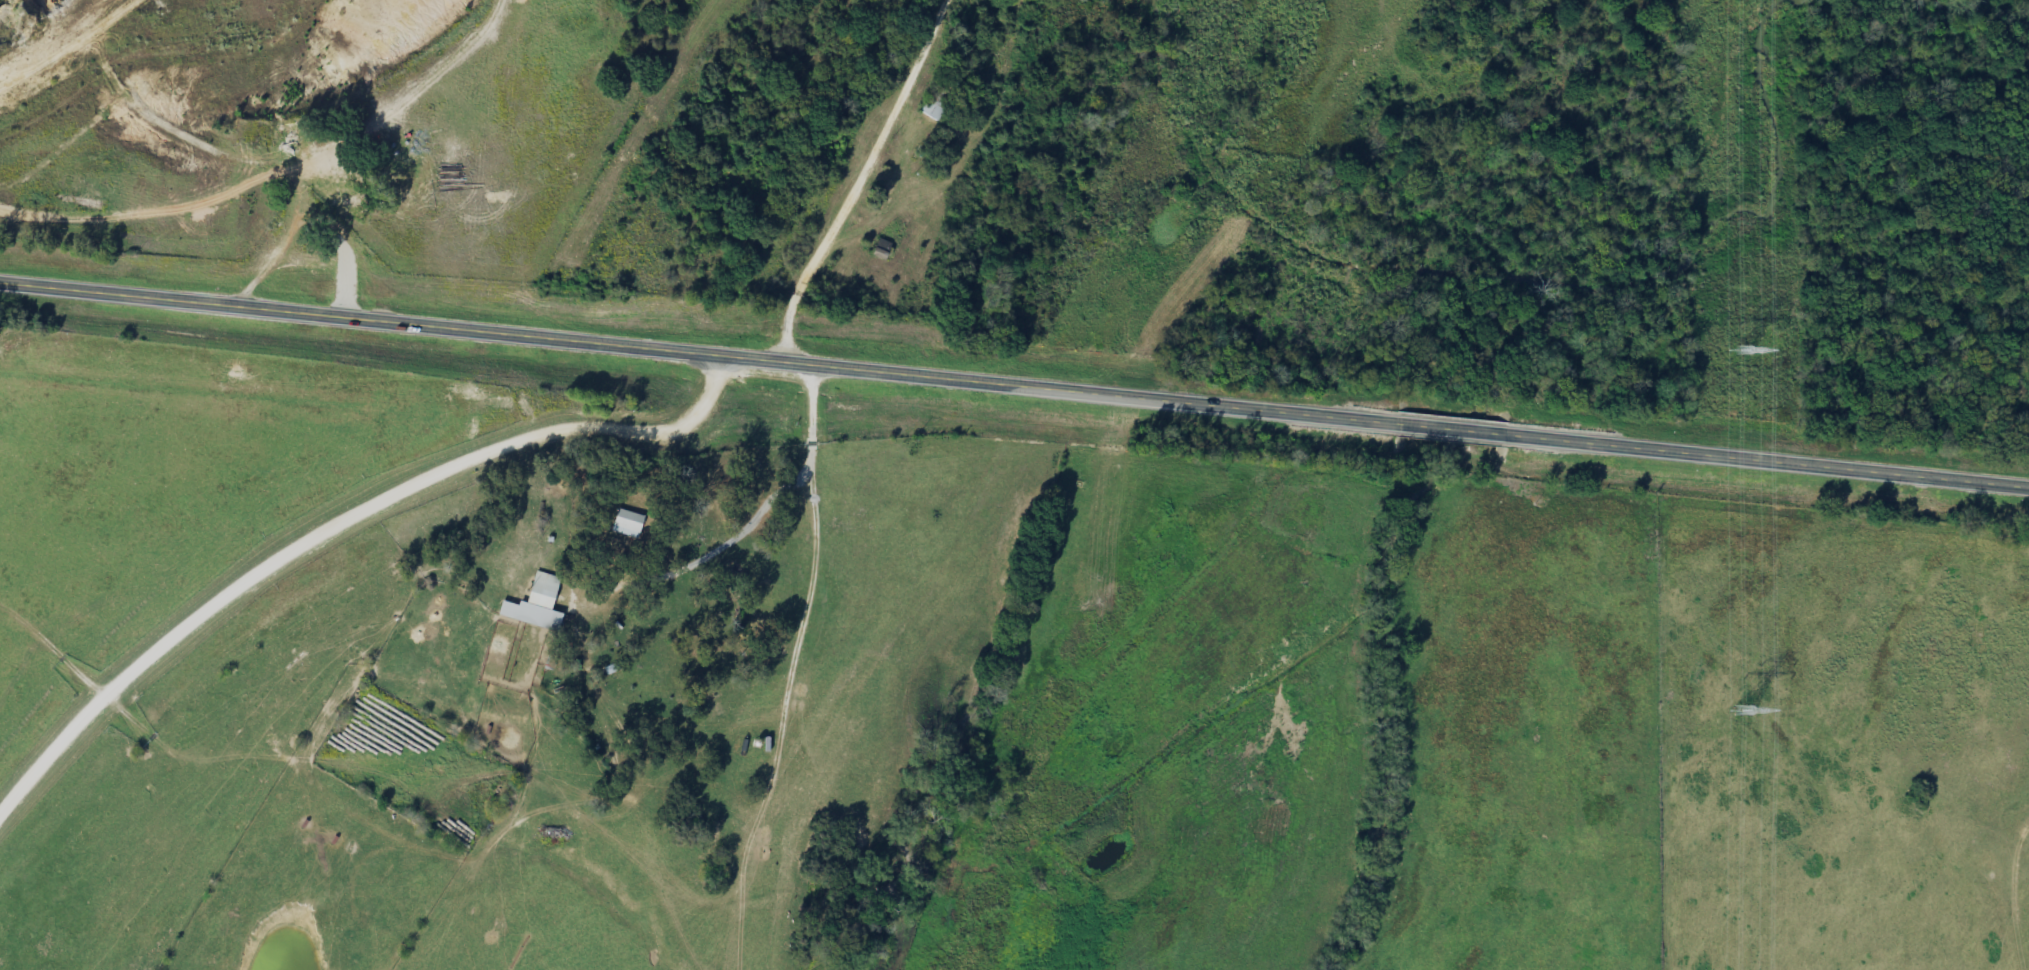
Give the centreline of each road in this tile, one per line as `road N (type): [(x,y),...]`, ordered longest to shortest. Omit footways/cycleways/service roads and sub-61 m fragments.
road 1 (primary): [(0,281),(2028,478)]
road 2 (residential): [(727,969),(726,888),(791,668),(796,358)]

